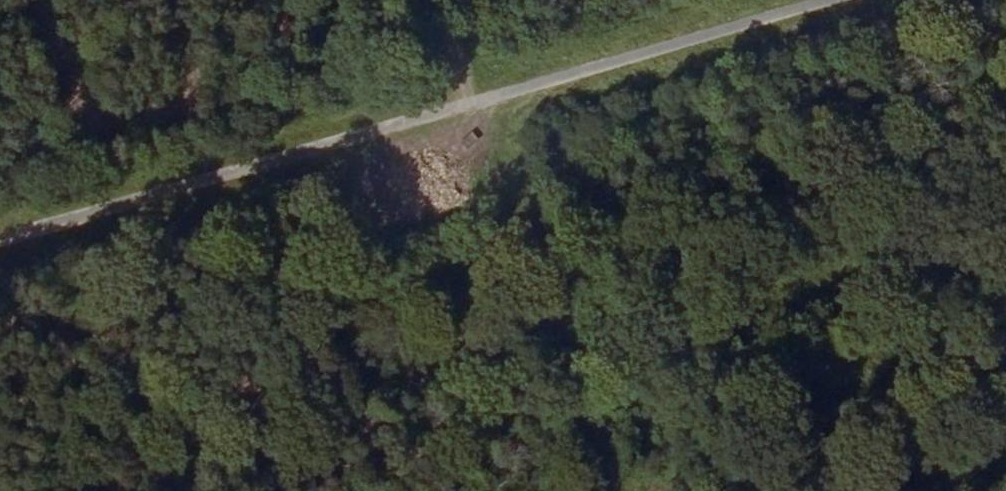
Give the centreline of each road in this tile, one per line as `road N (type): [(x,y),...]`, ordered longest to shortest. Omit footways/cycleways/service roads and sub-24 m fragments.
road 1 (track): [(497,96),(0,239)]
road 2 (track): [(497,96),(614,490)]
road 3 (track): [(826,0),(497,96)]

